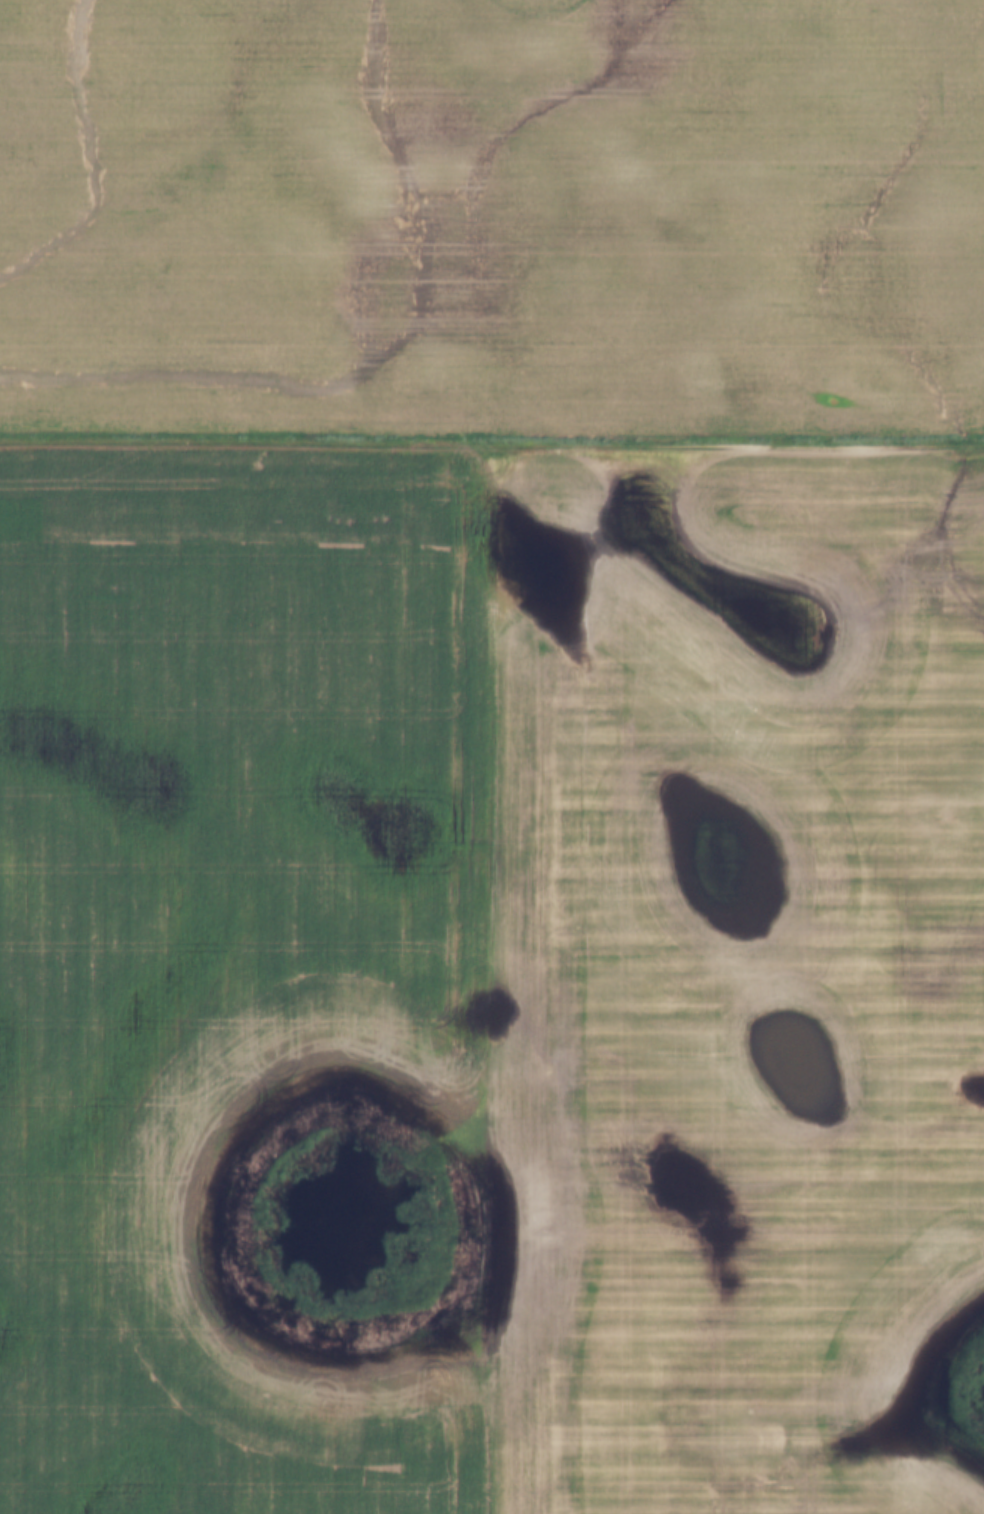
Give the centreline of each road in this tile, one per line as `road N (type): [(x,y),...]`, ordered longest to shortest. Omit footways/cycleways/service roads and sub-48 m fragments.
road 1 (track): [(983,451),(0,439)]

